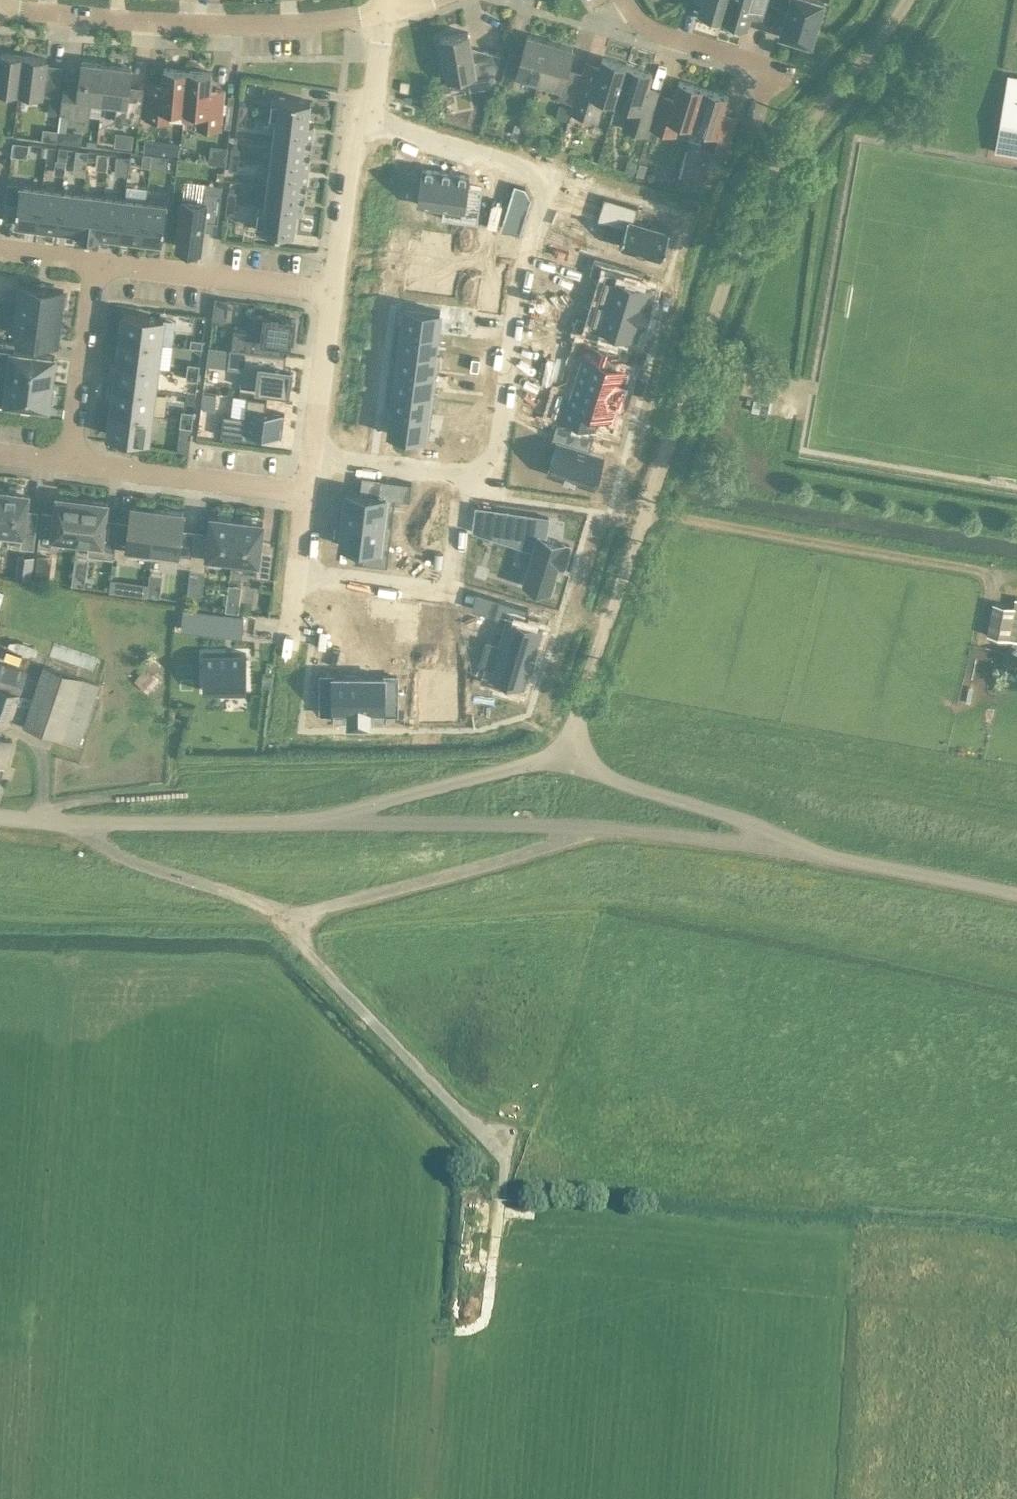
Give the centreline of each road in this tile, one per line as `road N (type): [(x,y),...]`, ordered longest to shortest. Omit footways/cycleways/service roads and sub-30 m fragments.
road 1 (unclassified): [(561,764),(764,186),(908,0)]
road 2 (residential): [(354,131),(423,140),(553,178),(521,288),(492,486),(467,484)]
road 3 (unclassified): [(810,856),(604,831),(321,825)]
road 4 (residential): [(0,8),(235,28),(389,14)]
road 5 (track): [(647,512),(986,572)]
road 6 (unclassified): [(321,825),(0,820)]
road 7 (residential): [(467,484),(456,592),(297,574)]
road 8 (unclassified): [(810,856),(746,821),(561,764)]
road 9 (unclassified): [(561,764),(398,798),(321,825)]
road 10 (residential): [(335,296),(93,264)]
road 11 (residential): [(309,494),(67,465)]
road 12 (unclassified): [(1016,897),(810,856)]
road 13 (residential): [(67,465),(93,264)]
road 14 (residential): [(309,494),(335,296)]
road 15 (residential): [(764,96),(773,67),(646,29),(627,0)]
road 16 (track): [(455,1329),(486,1322),(502,1184)]
road 17 (residential): [(335,296),(354,131)]
road 18 (track): [(180,793),(73,806),(32,823)]
road 19 (residential): [(354,131),(377,78),(389,14)]

